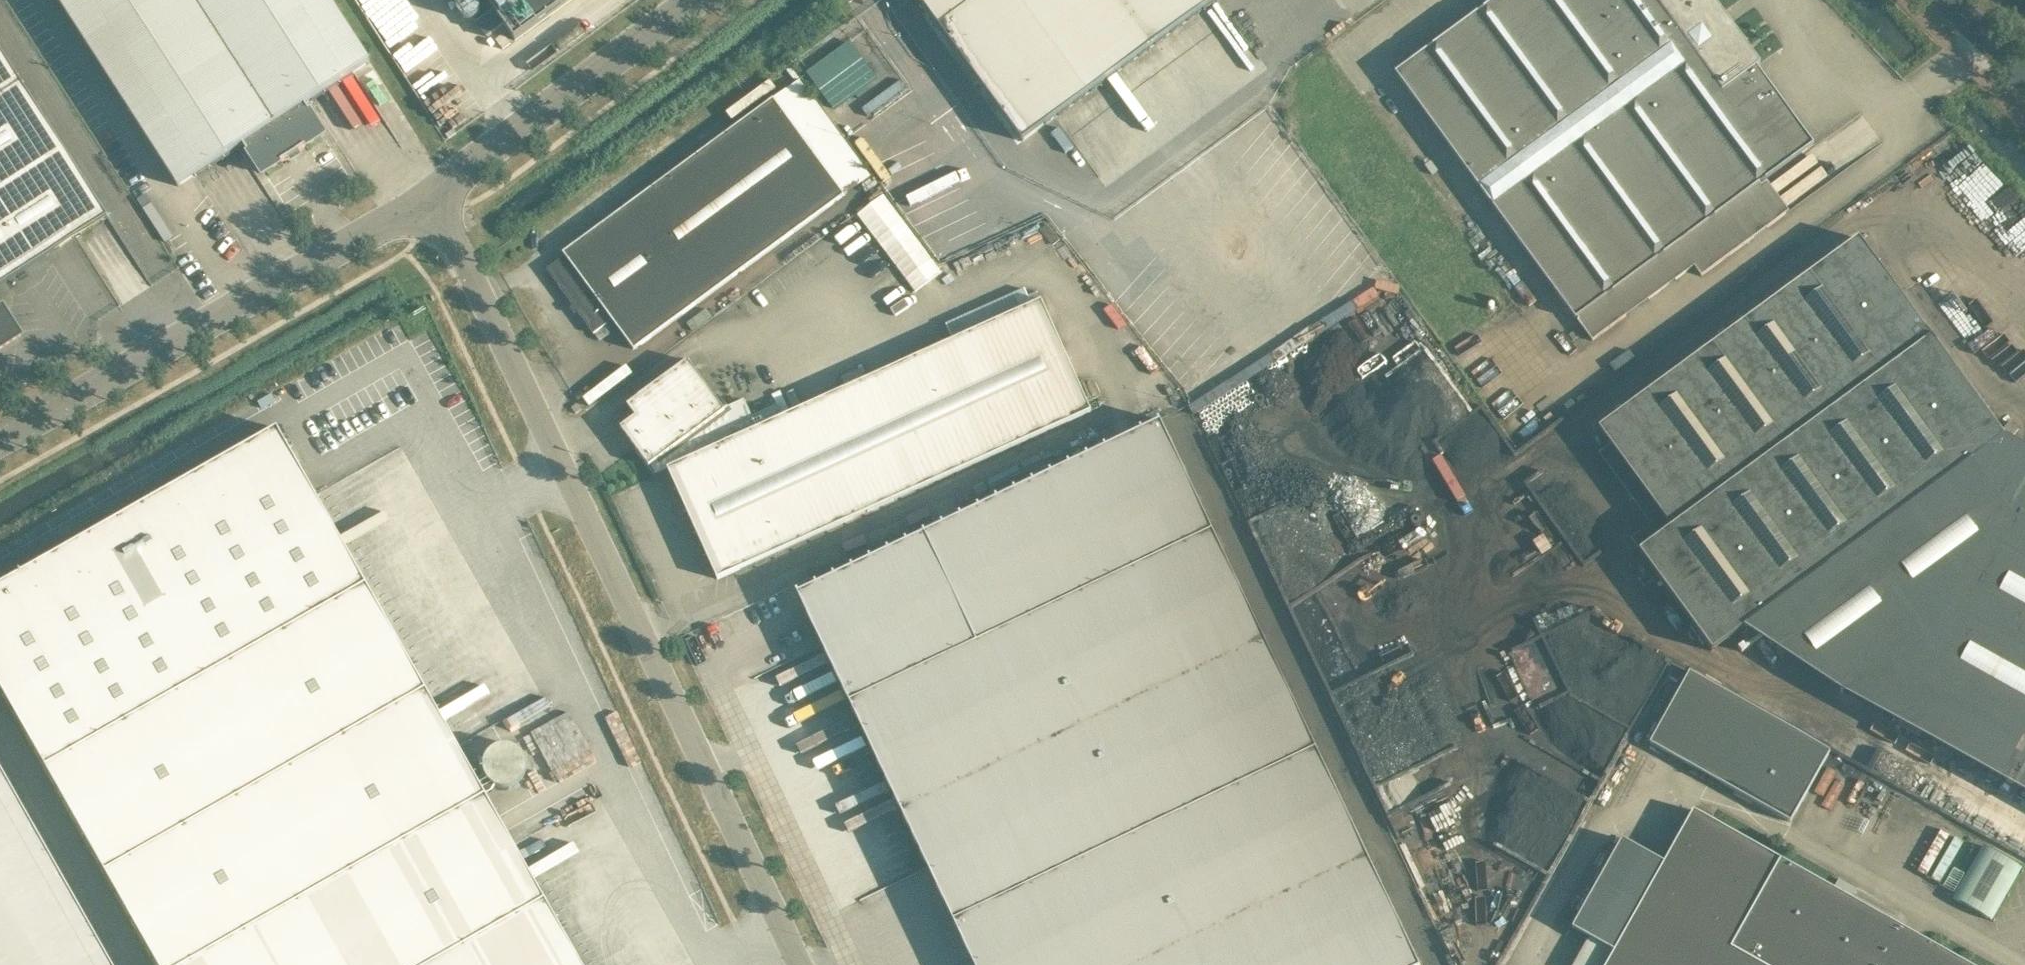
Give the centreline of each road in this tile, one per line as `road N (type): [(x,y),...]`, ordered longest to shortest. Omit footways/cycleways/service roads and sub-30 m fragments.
road 1 (unclassified): [(797,964),(431,196)]
road 2 (unclassified): [(0,440),(431,196)]
road 3 (unclassified): [(431,196),(690,0)]

